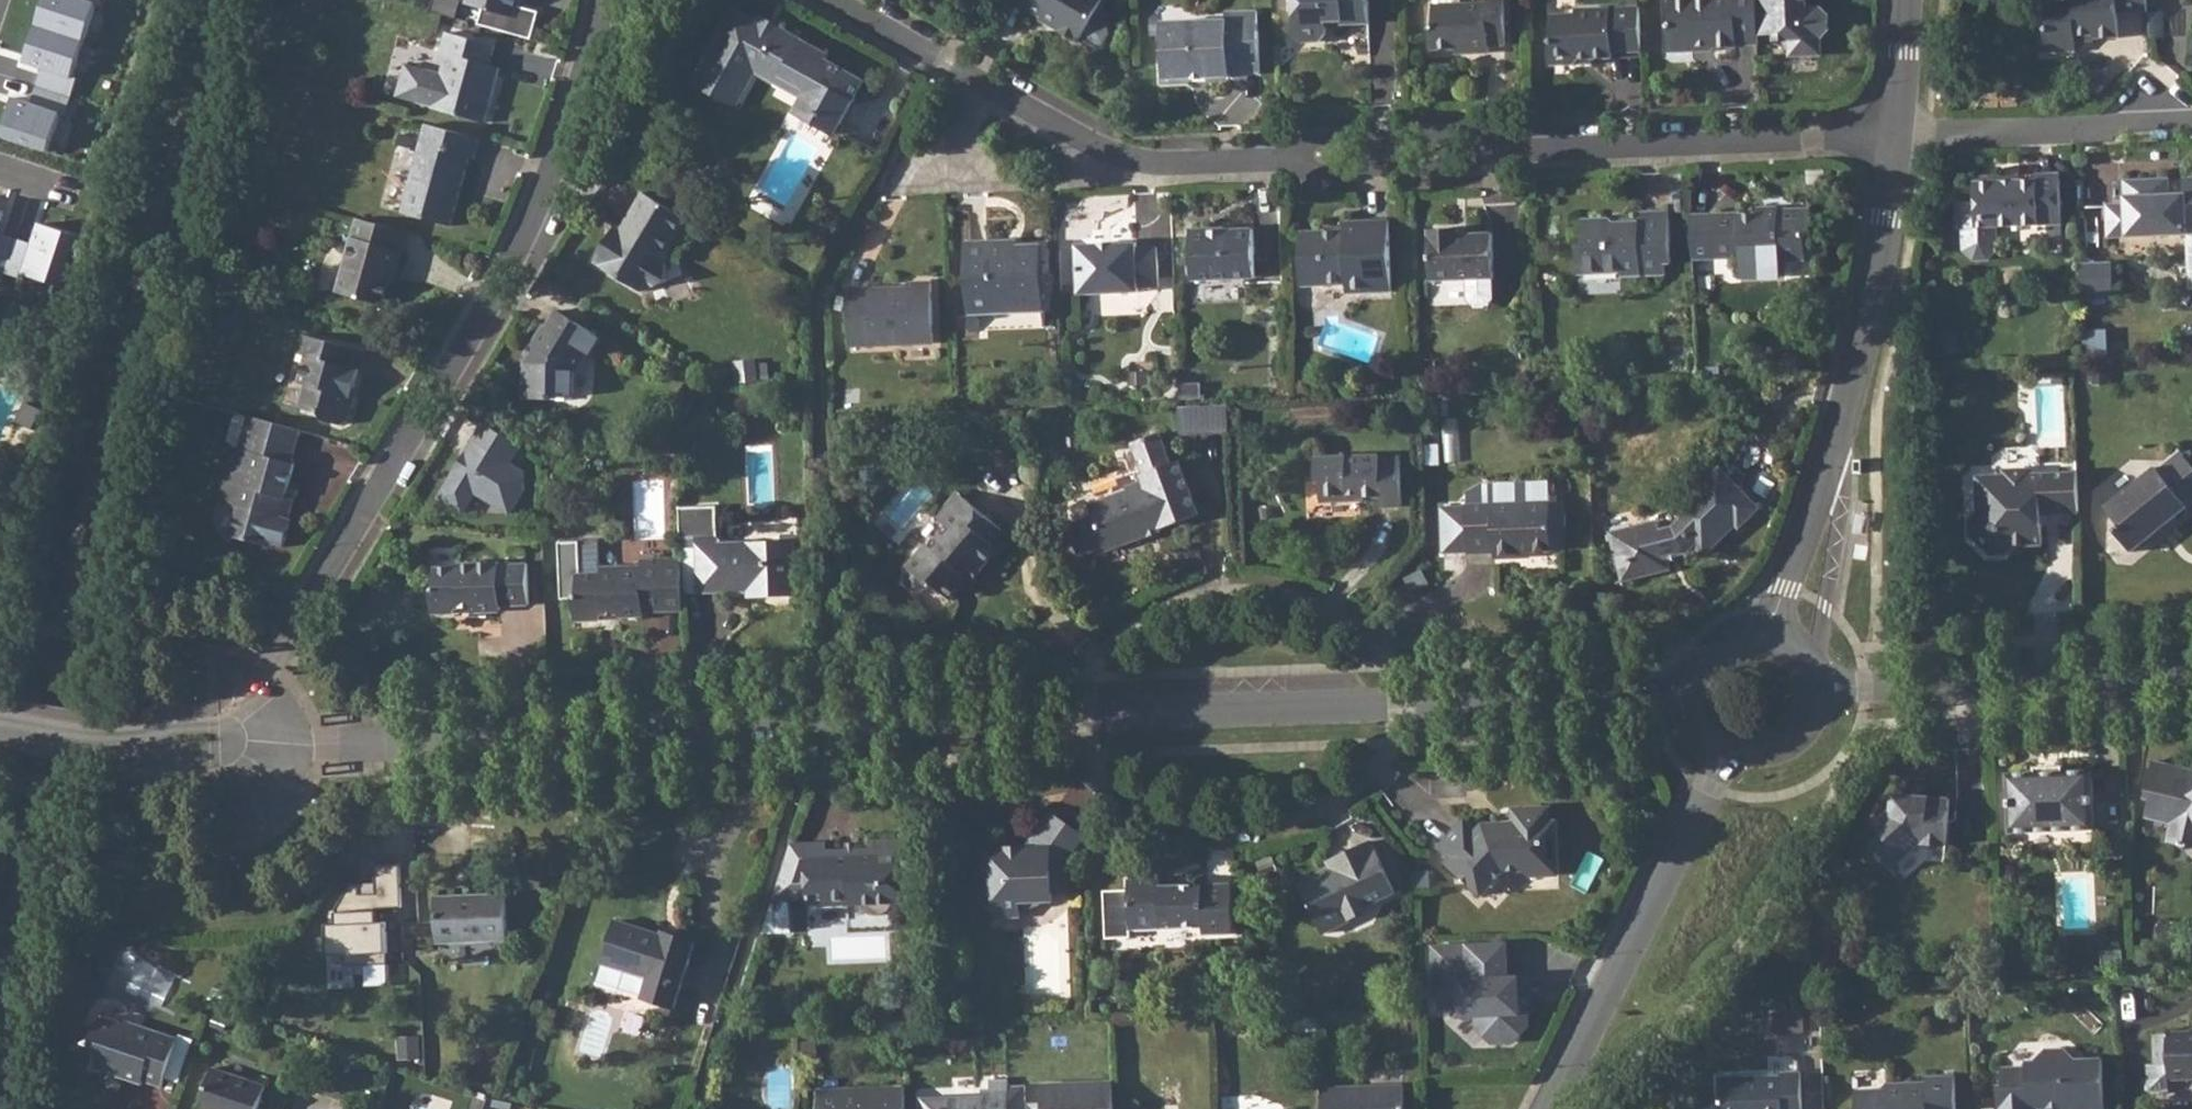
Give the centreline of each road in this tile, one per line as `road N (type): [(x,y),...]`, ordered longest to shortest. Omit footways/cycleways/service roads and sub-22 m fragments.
road 1 (residential): [(222,741),(1700,691)]
road 2 (residential): [(222,741),(407,454),(510,275),(592,72),(609,0)]
road 3 (residential): [(835,0),(1109,150),(1165,161),(1299,156)]
road 4 (residential): [(1798,558),(1876,307),(1901,133)]
road 5 (residential): [(1557,1108),(1734,746)]
road 6 (residential): [(1512,148),(1901,133)]
road 7 (residential): [(1901,133),(2191,123)]
road 8 (residential): [(1903,683),(2191,674)]
road 9 (residential): [(1299,156),(1319,171),(1491,165),(1512,148)]
road 10 (residential): [(1512,148),(1488,133),(1318,139),(1299,156)]
road 11 (residential): [(0,727),(222,741)]
road 12 (residential): [(1901,133),(1910,0)]

